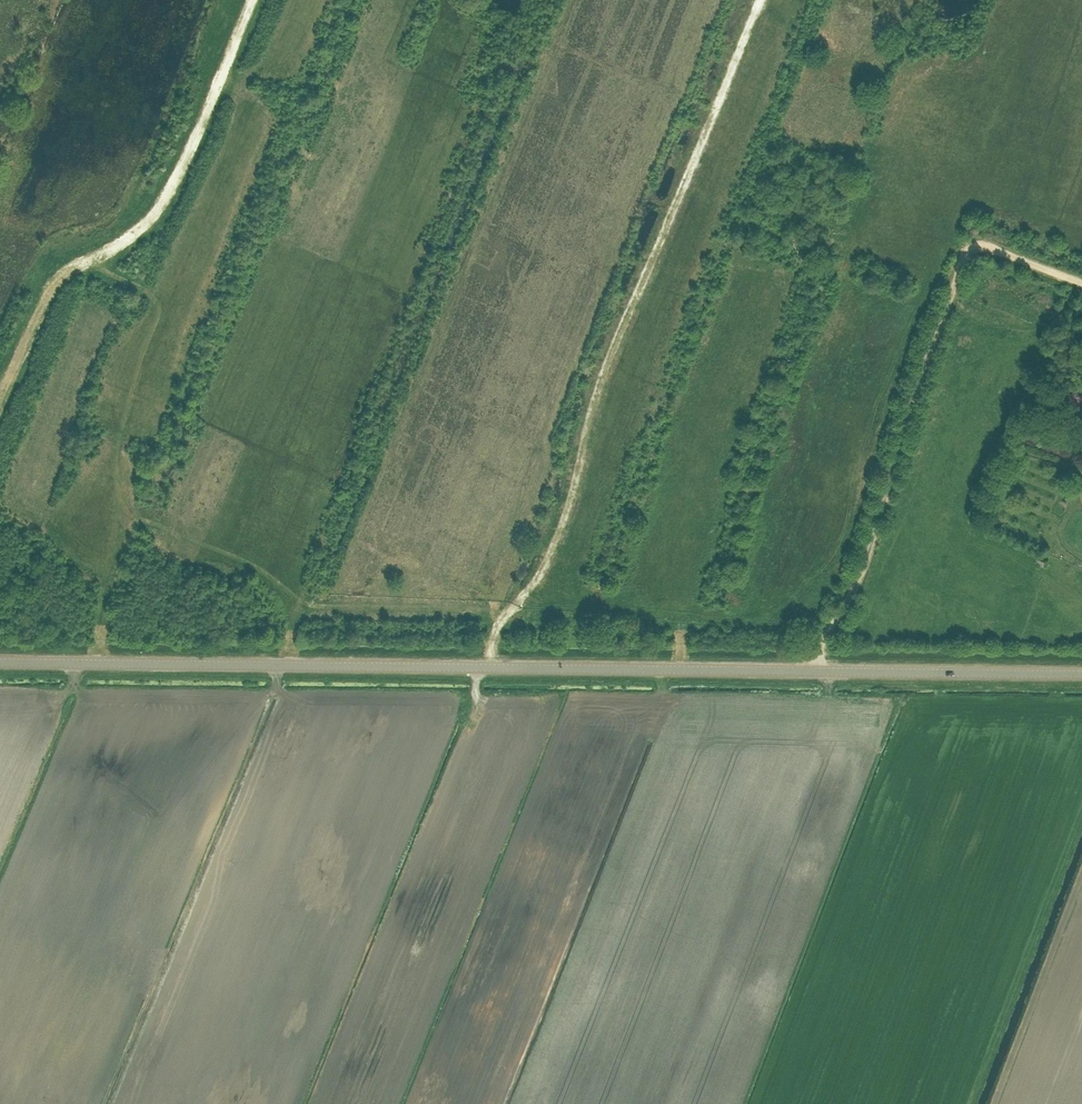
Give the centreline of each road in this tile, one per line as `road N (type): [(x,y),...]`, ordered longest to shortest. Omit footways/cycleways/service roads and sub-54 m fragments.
road 1 (unclassified): [(1081,674),(0,662)]
road 2 (track): [(253,0),(164,200),(149,221),(96,256)]
road 3 (track): [(96,256),(55,281),(0,401)]

